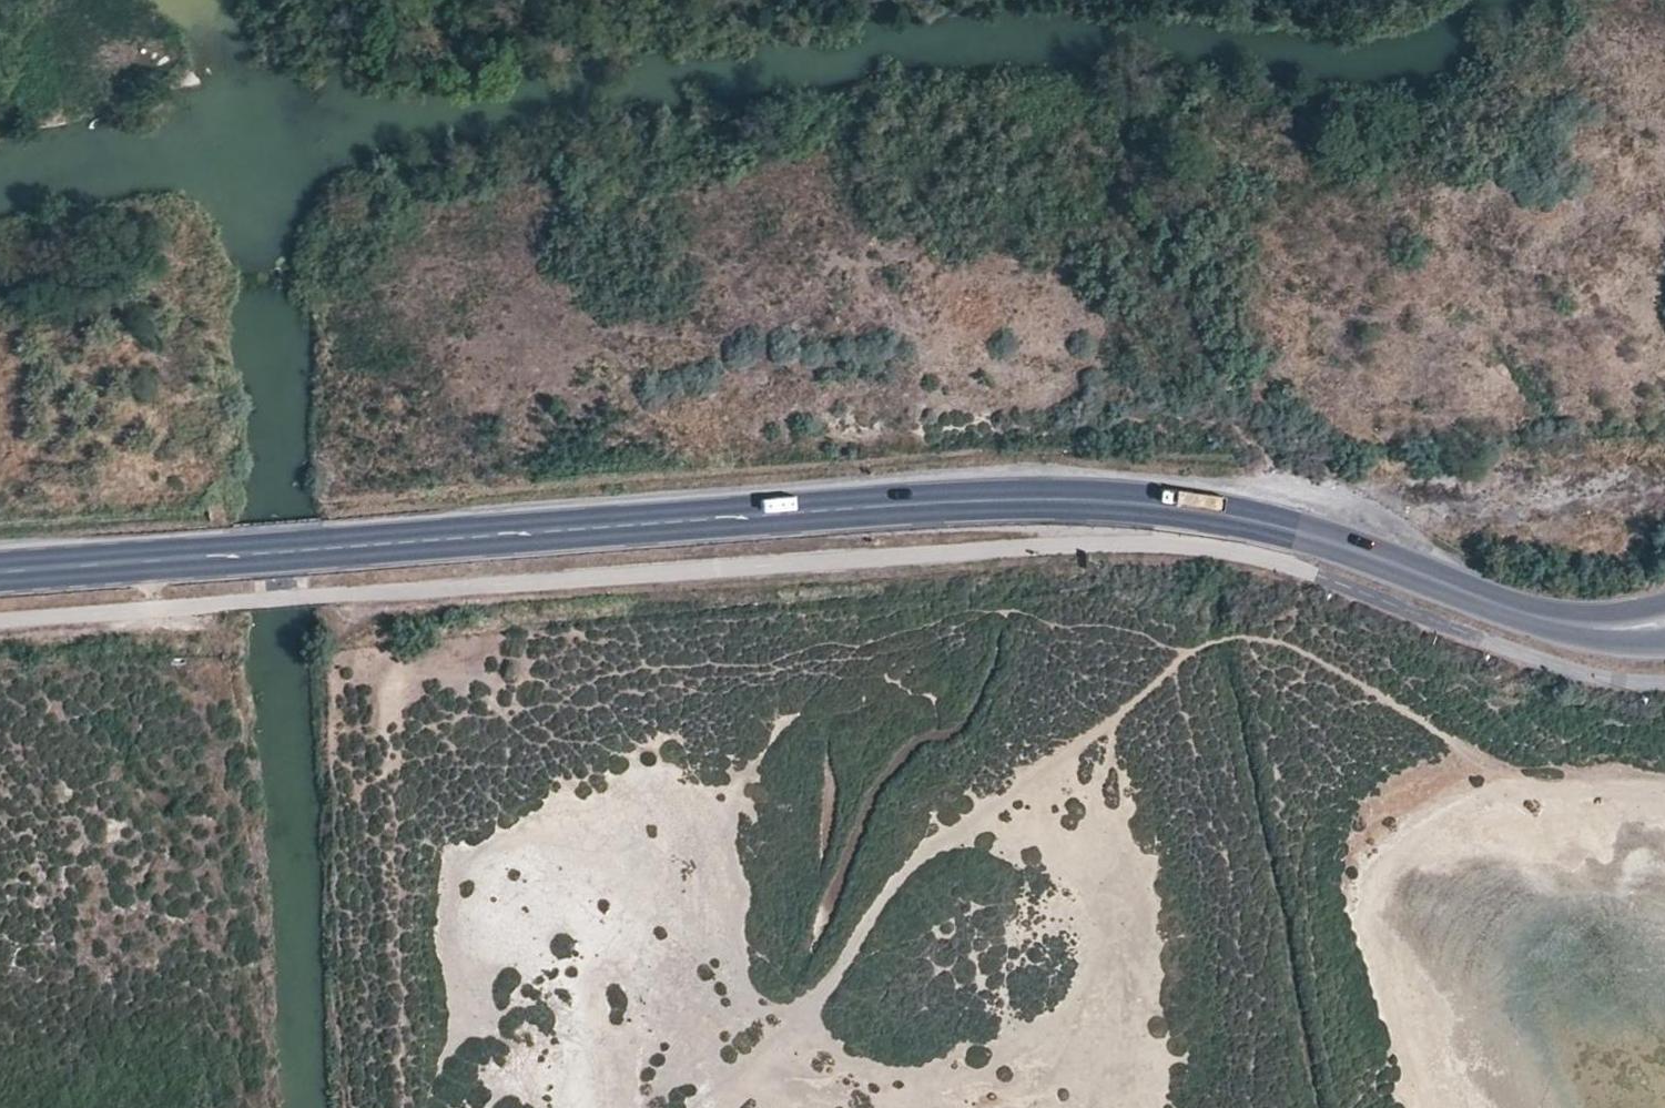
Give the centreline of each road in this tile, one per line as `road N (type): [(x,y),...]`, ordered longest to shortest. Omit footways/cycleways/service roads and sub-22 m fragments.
road 1 (primary): [(1588,632),(1276,524),(1192,505),(1096,498),(979,498),(0,574)]

